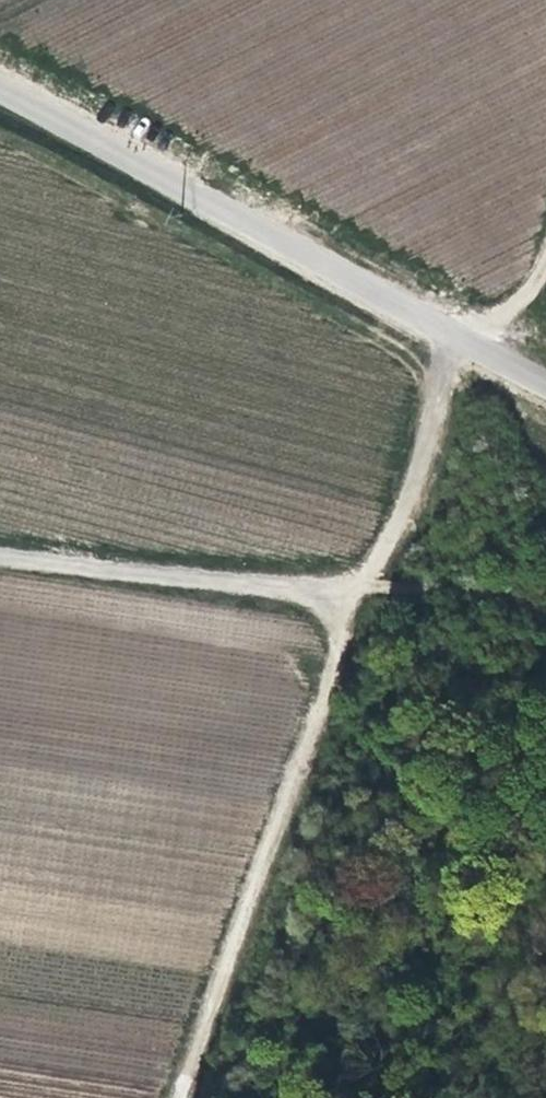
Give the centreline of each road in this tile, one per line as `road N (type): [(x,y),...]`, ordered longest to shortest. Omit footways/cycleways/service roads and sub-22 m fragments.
road 1 (track): [(173,1097),(362,593),(419,475),(446,336),(512,299),(545,265)]
road 2 (unclassified): [(0,94),(545,386)]
road 3 (track): [(0,548),(362,593),(499,598),(545,615)]

